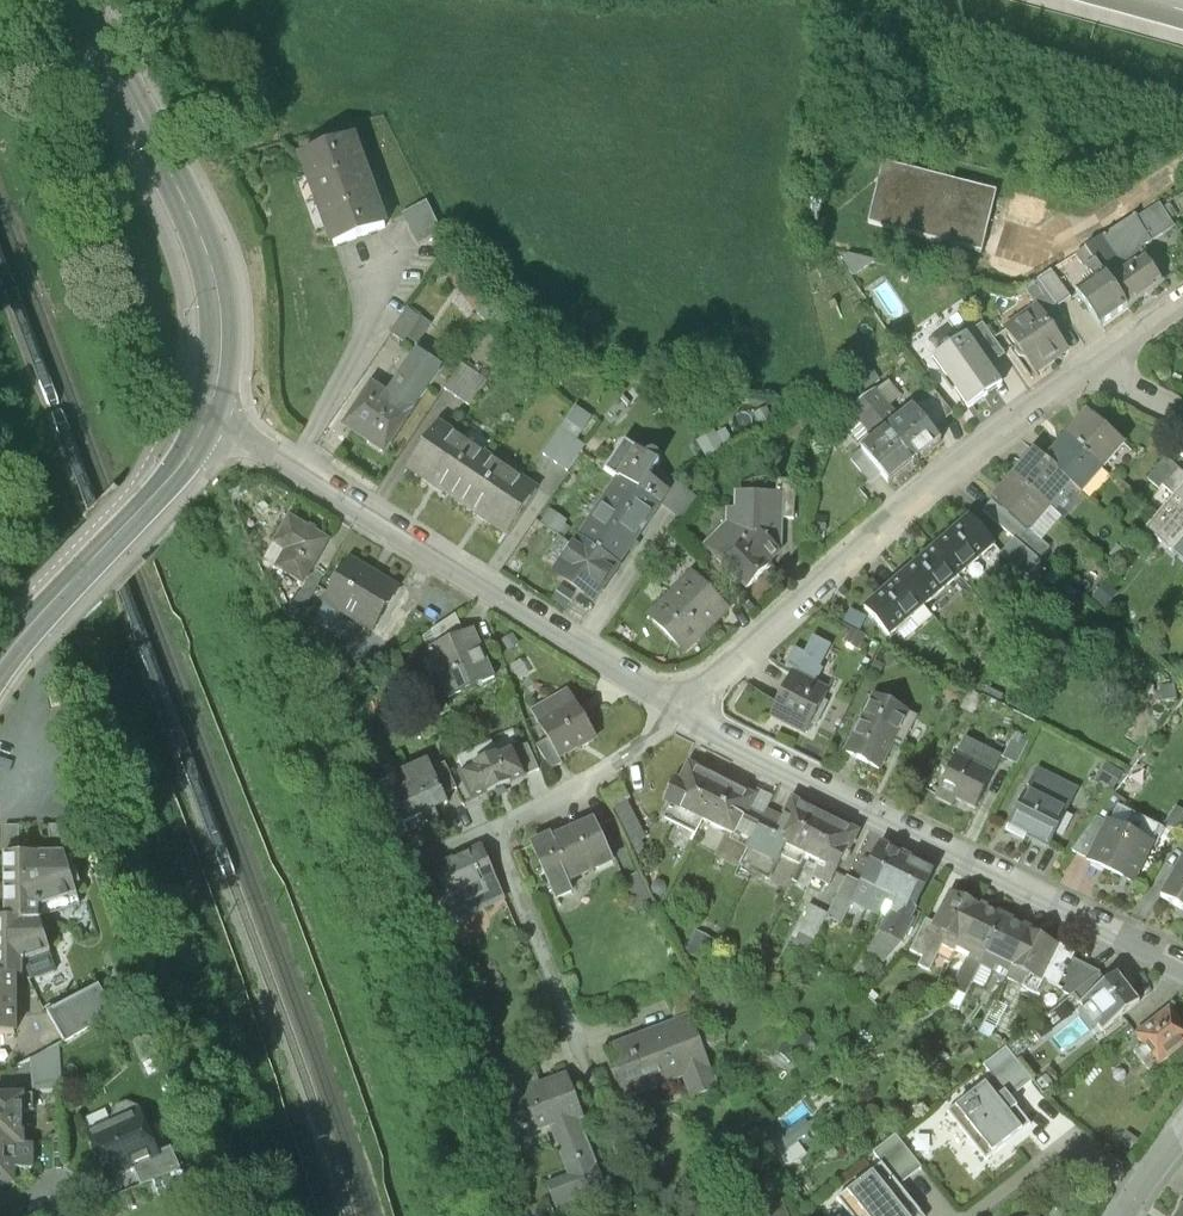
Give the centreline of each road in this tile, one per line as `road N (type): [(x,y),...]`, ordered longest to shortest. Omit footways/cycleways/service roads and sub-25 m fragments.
road 1 (residential): [(676,707),(1182,969)]
road 2 (residential): [(1107,359),(954,471),(712,686),(676,707)]
road 3 (residential): [(206,419),(676,707)]
road 4 (secondary): [(84,0),(213,275),(220,369),(206,419)]
road 5 (residential): [(676,707),(653,739),(566,795),(404,874)]
road 6 (secondary): [(0,665),(181,467),(206,419)]

